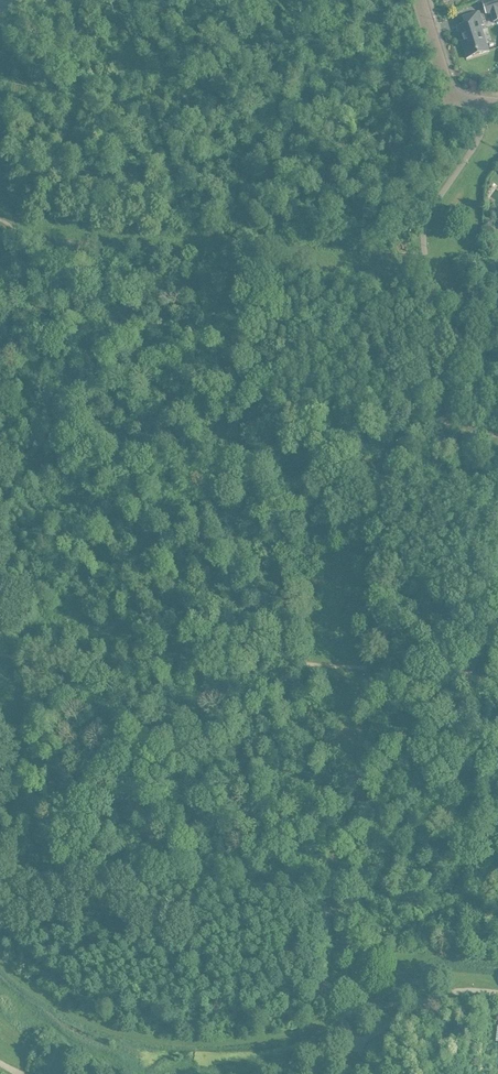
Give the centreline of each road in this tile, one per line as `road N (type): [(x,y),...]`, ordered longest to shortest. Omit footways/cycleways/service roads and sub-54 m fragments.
road 1 (residential): [(497,105),(448,91),(419,0)]

